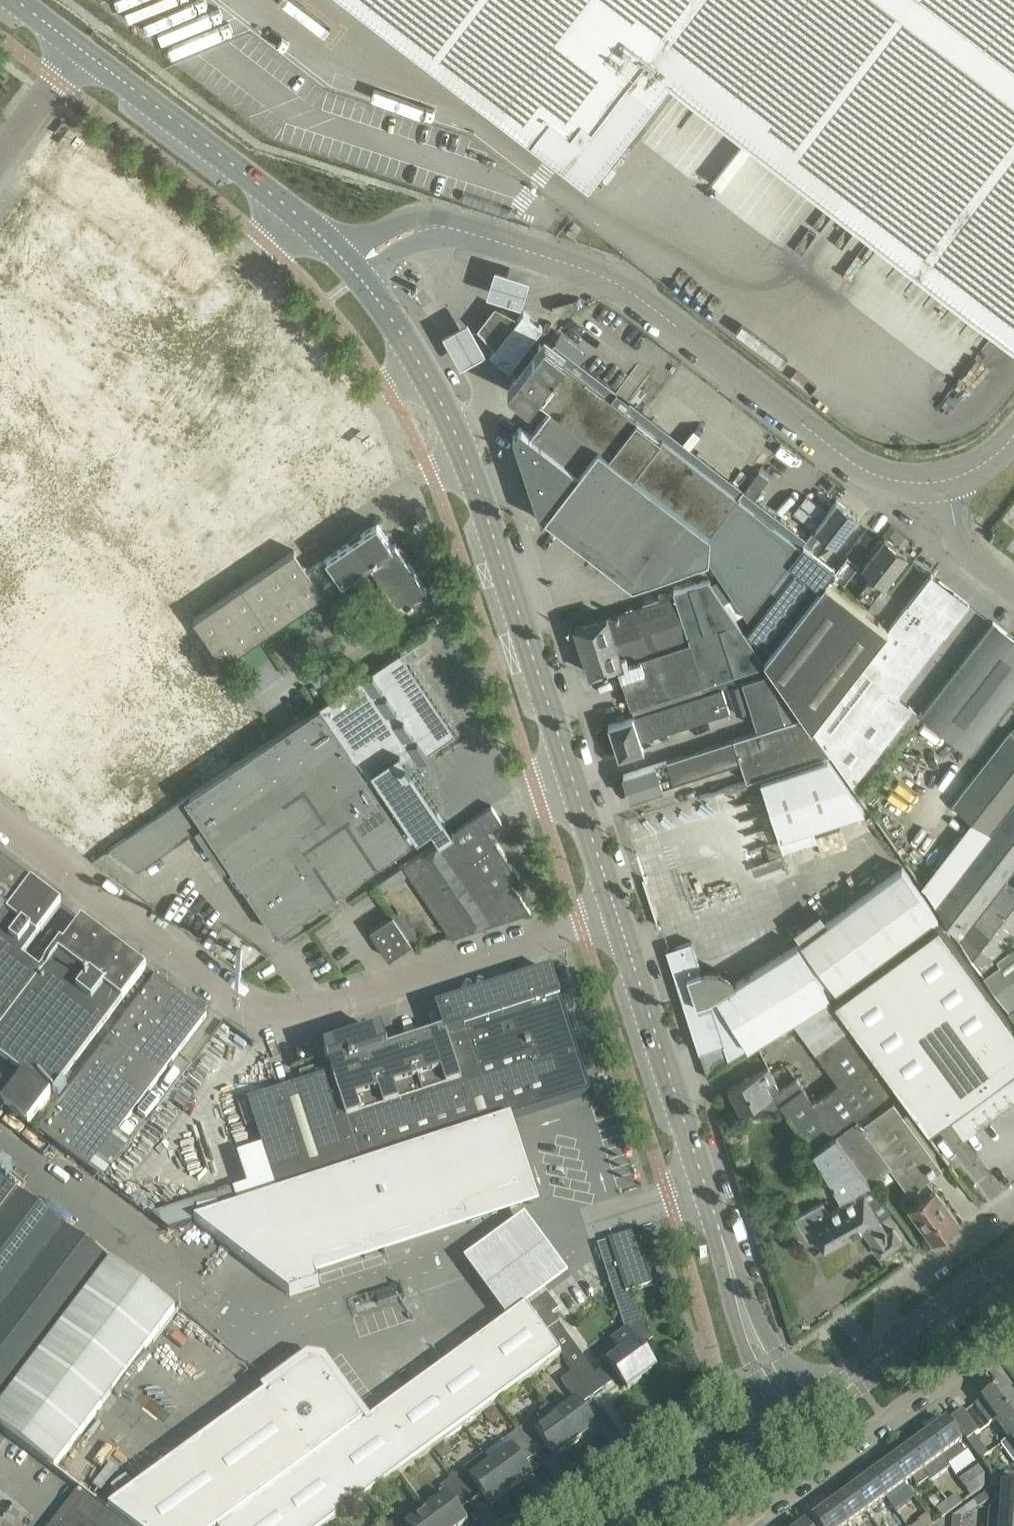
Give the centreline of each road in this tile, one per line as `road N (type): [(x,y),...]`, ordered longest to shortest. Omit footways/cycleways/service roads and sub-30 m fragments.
road 1 (tertiary): [(618,917),(468,464),(422,365),(357,273)]
road 2 (unclassified): [(618,917),(285,1014),(249,1007),(222,990),(0,822)]
road 3 (unclassified): [(945,481),(871,474),(616,282),(566,260),(478,236),(412,230),(357,273)]
road 4 (tertiary): [(800,1416),(763,1361),(618,917)]
road 5 (tertiary): [(357,273),(297,212),(87,53)]
road 6 (residential): [(735,1525),(982,1350),(1013,1342)]
road 7 (tertiary): [(800,1416),(1013,1262)]
road 8 (tertiary): [(646,1525),(800,1416)]
road 9 (unclassified): [(0,162),(87,53)]
road 10 (unclassified): [(1013,589),(968,553),(945,481)]

